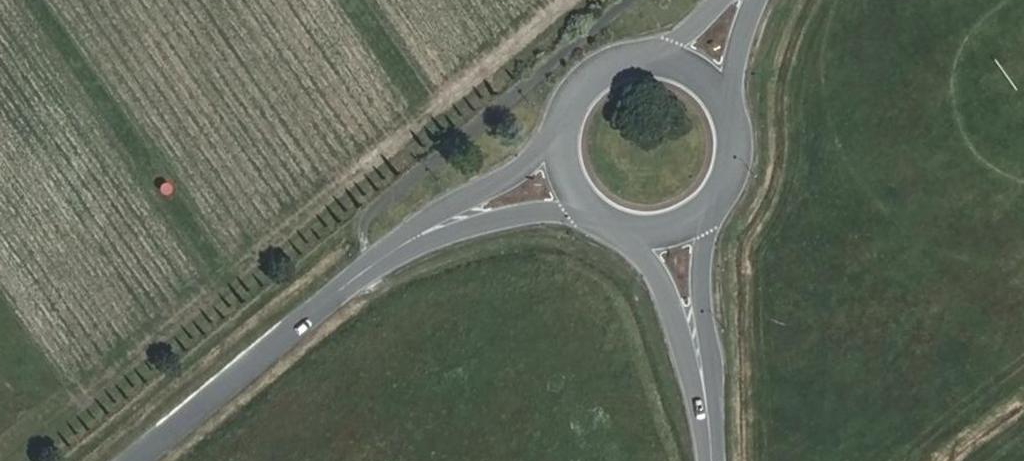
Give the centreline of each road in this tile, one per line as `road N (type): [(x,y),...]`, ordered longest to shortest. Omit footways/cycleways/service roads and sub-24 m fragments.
road 1 (tertiary): [(137,460),(387,262),(568,166)]
road 2 (secondary): [(671,229),(718,460)]
road 3 (secondary): [(671,229),(697,217),(731,171),(727,114),(687,73)]
road 4 (secondary): [(687,73),(634,65),(609,75),(573,114),(568,166)]
road 5 (secondary): [(568,166),(595,212),(618,226),(671,229)]

